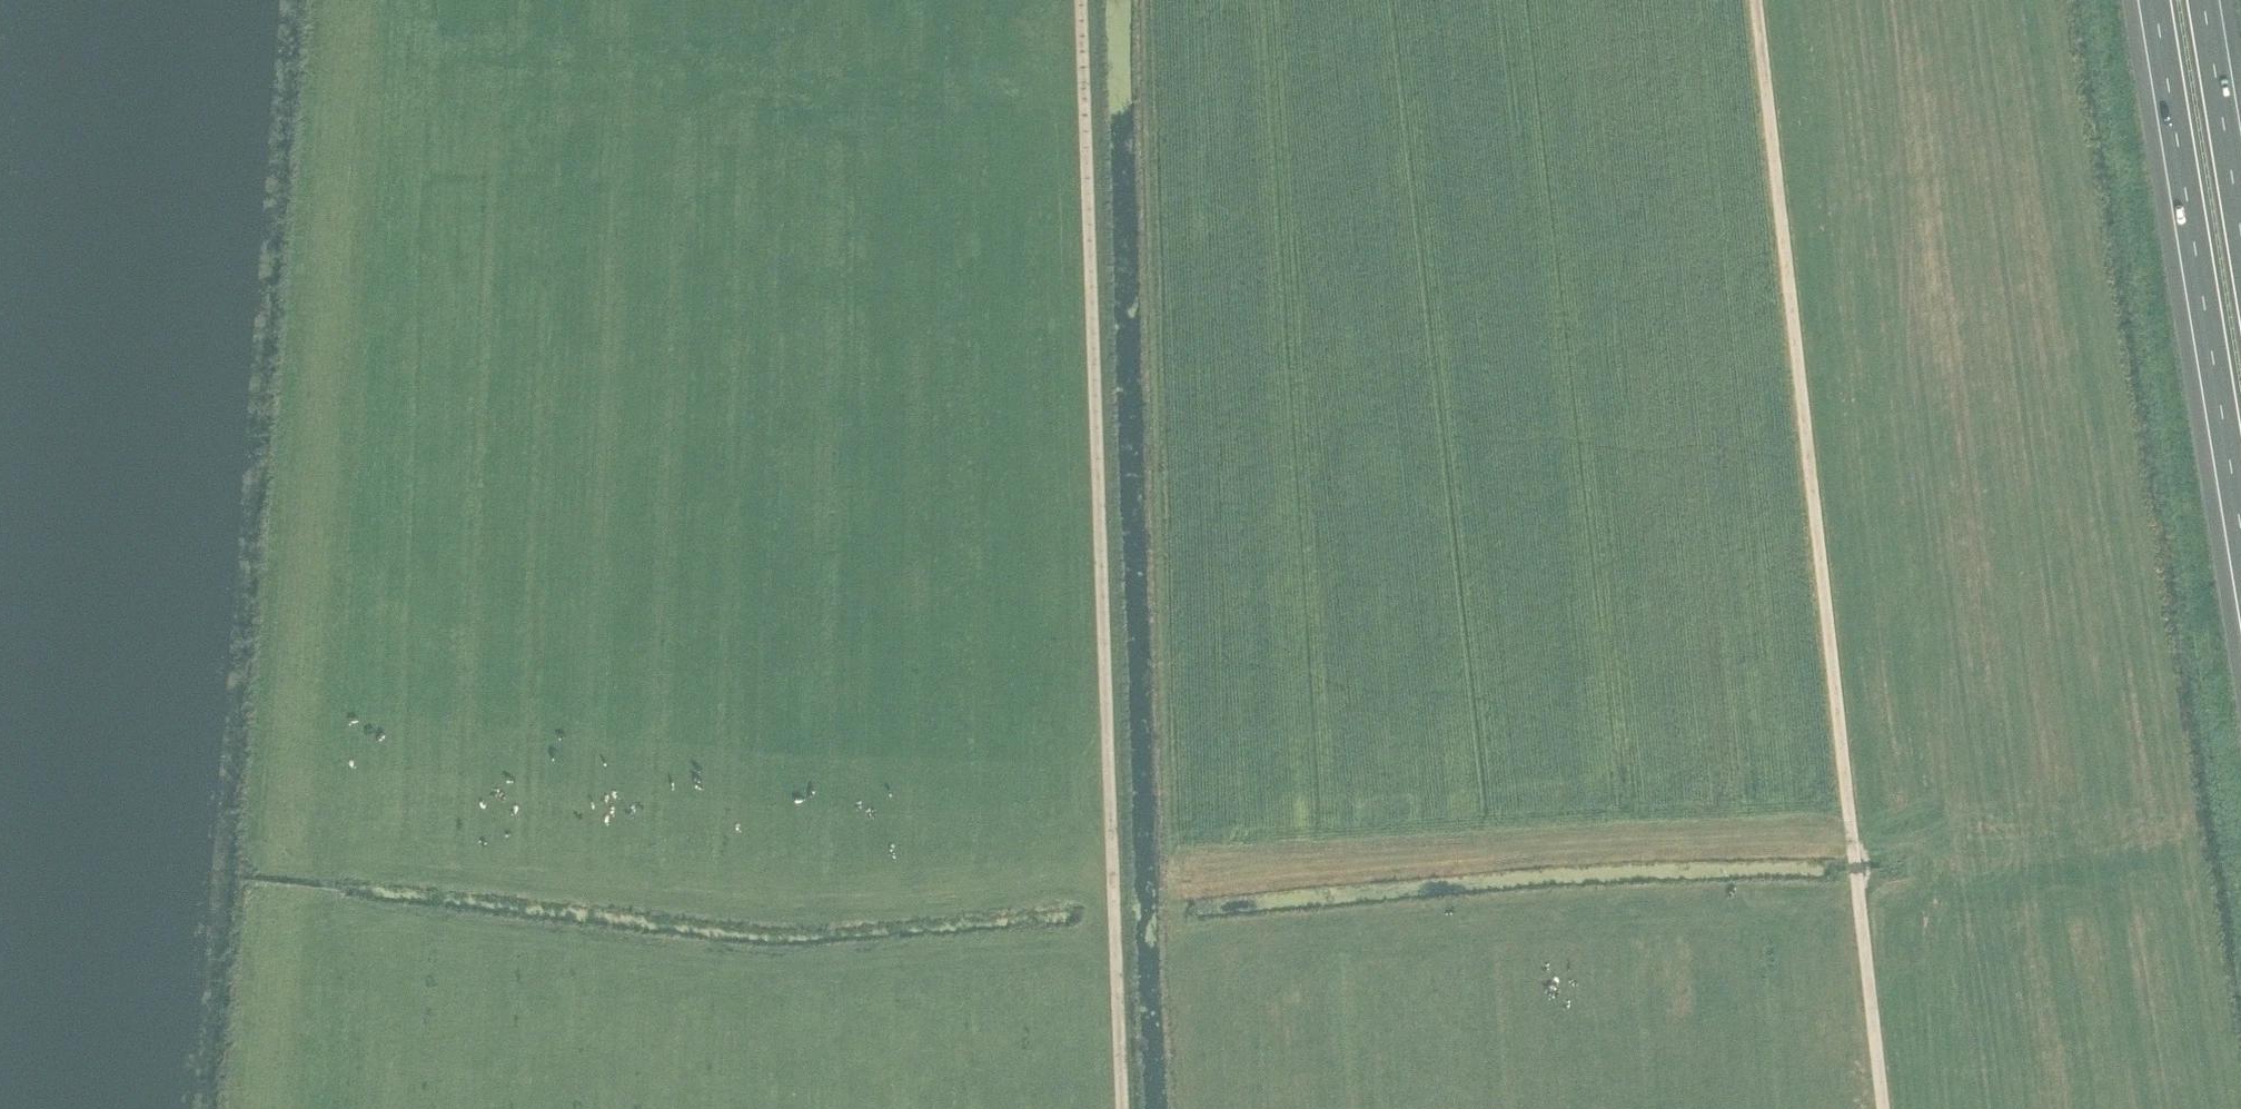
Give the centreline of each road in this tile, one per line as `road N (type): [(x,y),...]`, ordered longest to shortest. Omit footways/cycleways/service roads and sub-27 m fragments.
road 1 (motorway): [(2149,0),(2240,552)]
road 2 (motorway): [(2240,133),(2220,0)]

